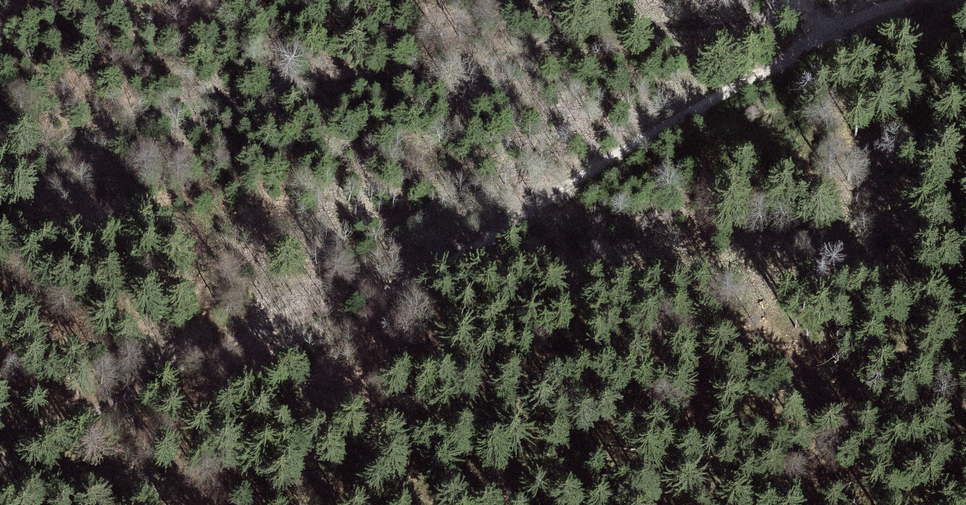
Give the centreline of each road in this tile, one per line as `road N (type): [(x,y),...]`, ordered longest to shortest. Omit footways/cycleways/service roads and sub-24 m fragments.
road 1 (track): [(832,35),(648,136),(435,270),(238,338),(0,466)]
road 2 (track): [(0,161),(251,86),(710,17),(790,14),(832,35)]

